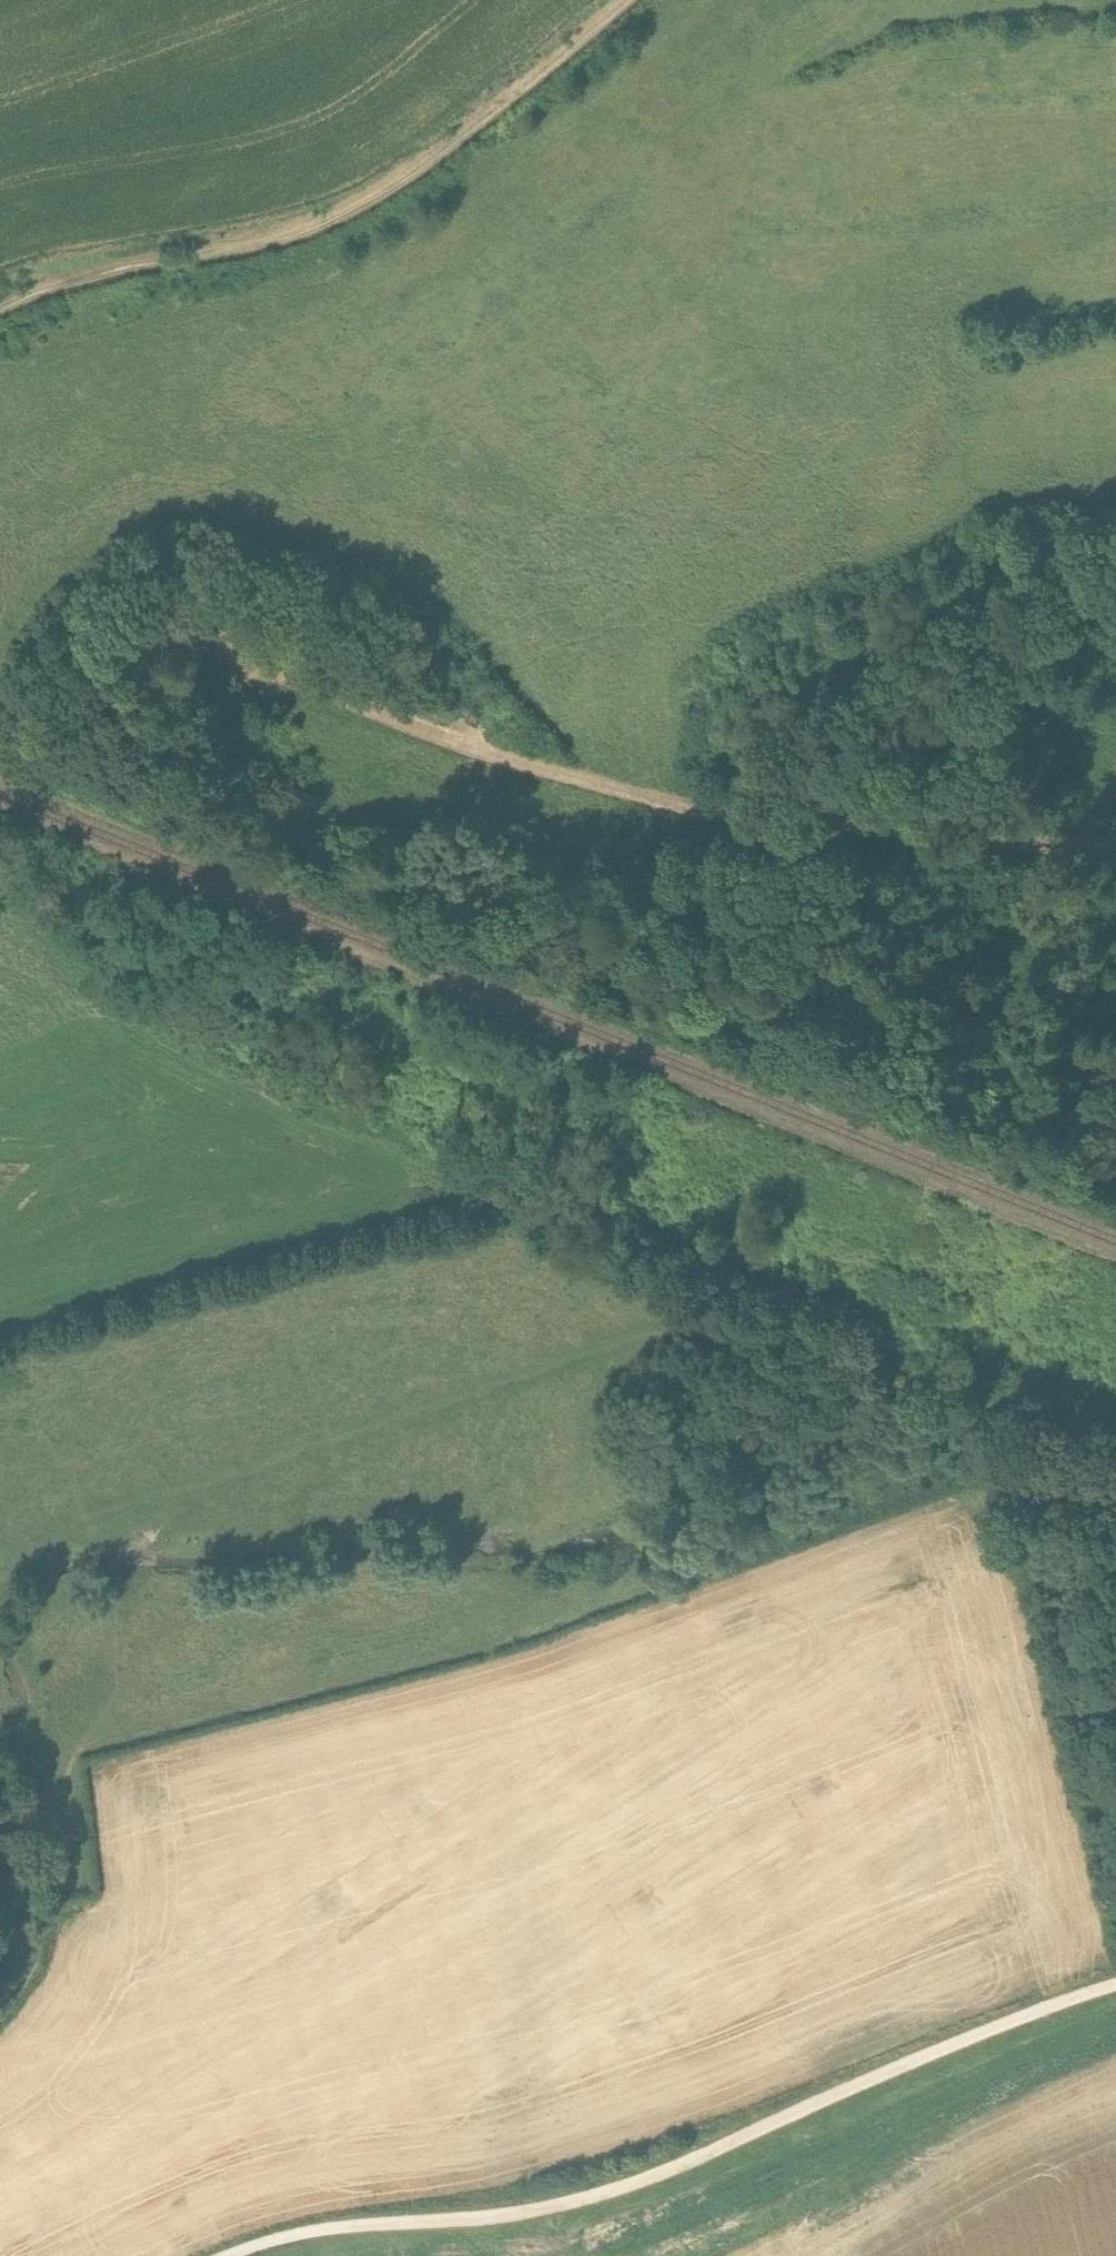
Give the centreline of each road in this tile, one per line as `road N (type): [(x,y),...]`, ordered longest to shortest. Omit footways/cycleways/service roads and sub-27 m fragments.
road 1 (track): [(1115,1984),(885,2071),(608,2192),(491,2217),(319,2230),(229,2255)]
road 2 (track): [(215,658),(465,746),(688,809),(889,836),(1115,846)]
road 3 (track): [(0,312),(90,278),(242,248),(353,210),(474,130),(630,0)]

